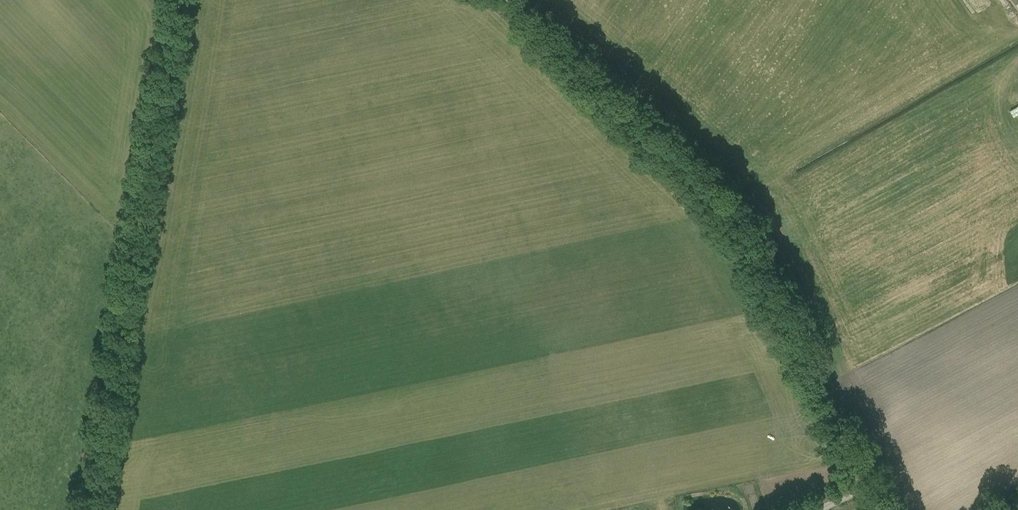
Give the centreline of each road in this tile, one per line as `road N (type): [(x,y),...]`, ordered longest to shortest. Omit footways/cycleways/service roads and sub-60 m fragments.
road 1 (track): [(508,0),(733,217),(849,437),(877,509)]
road 2 (track): [(90,509),(176,0)]

